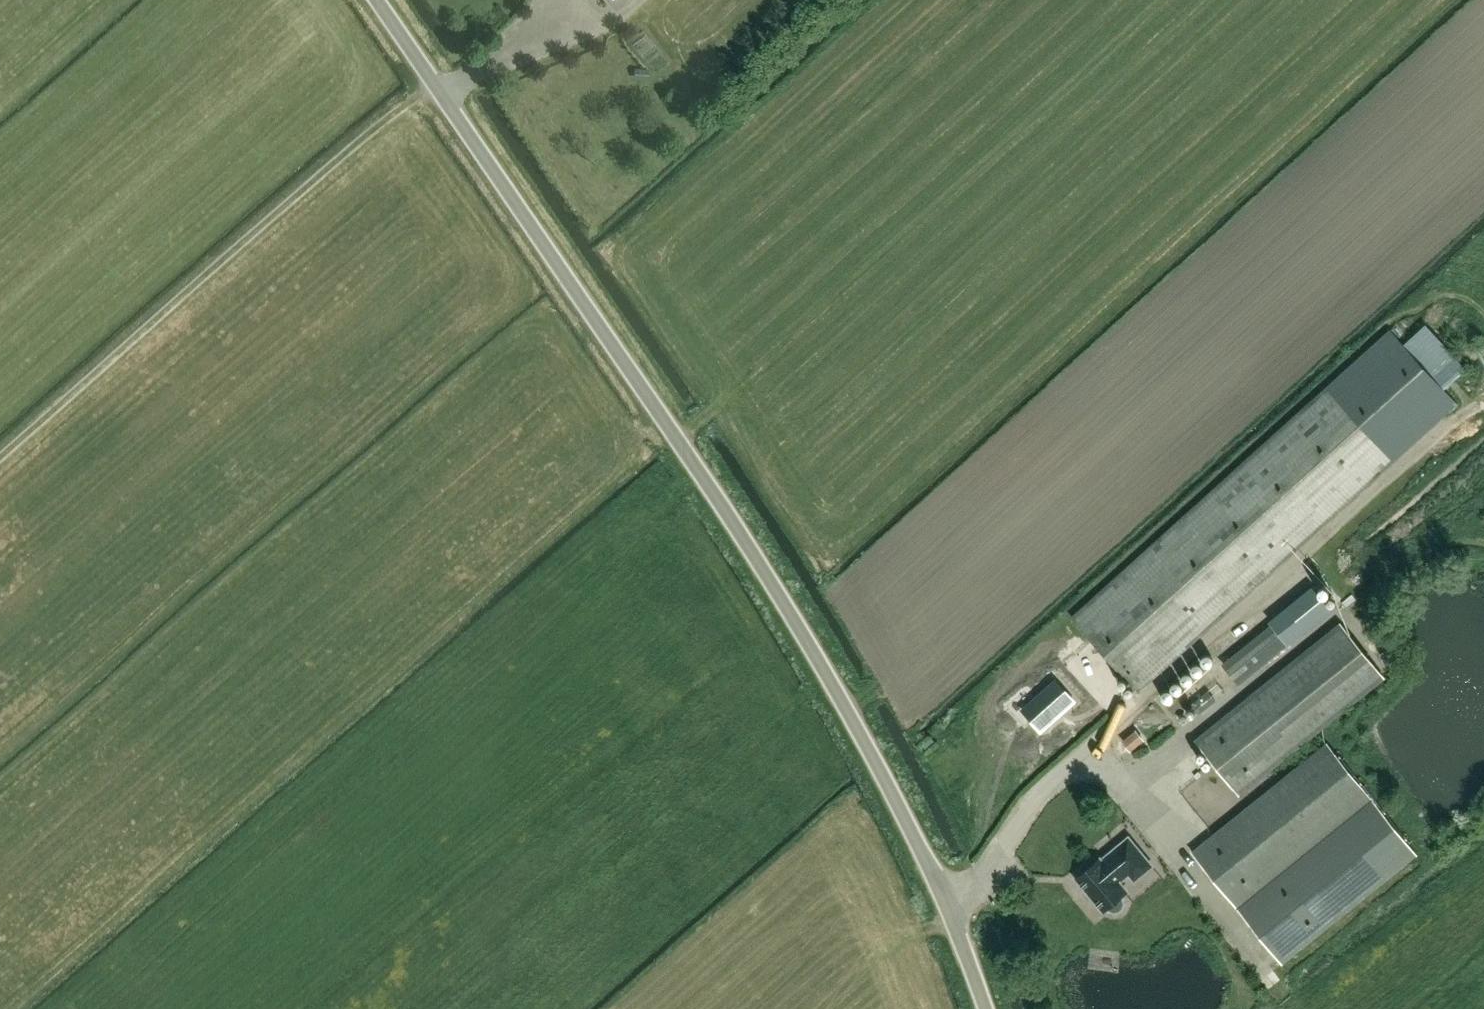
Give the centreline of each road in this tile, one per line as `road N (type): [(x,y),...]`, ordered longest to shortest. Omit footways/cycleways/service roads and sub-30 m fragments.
road 1 (tertiary): [(980,1008),(875,759),(799,628),(376,0)]

